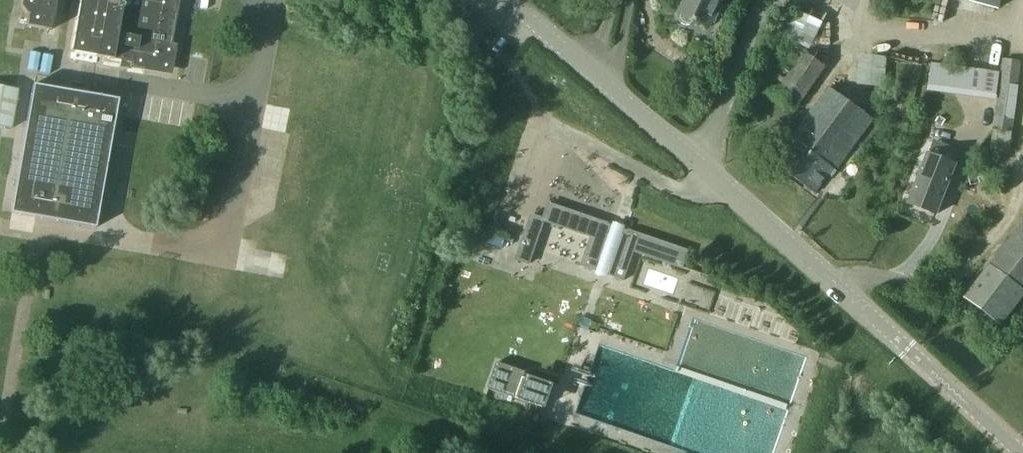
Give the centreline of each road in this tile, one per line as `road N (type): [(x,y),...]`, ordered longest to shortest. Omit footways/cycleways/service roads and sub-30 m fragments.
road 1 (tertiary): [(906,354),(504,0)]
road 2 (tertiary): [(906,354),(1015,452)]

